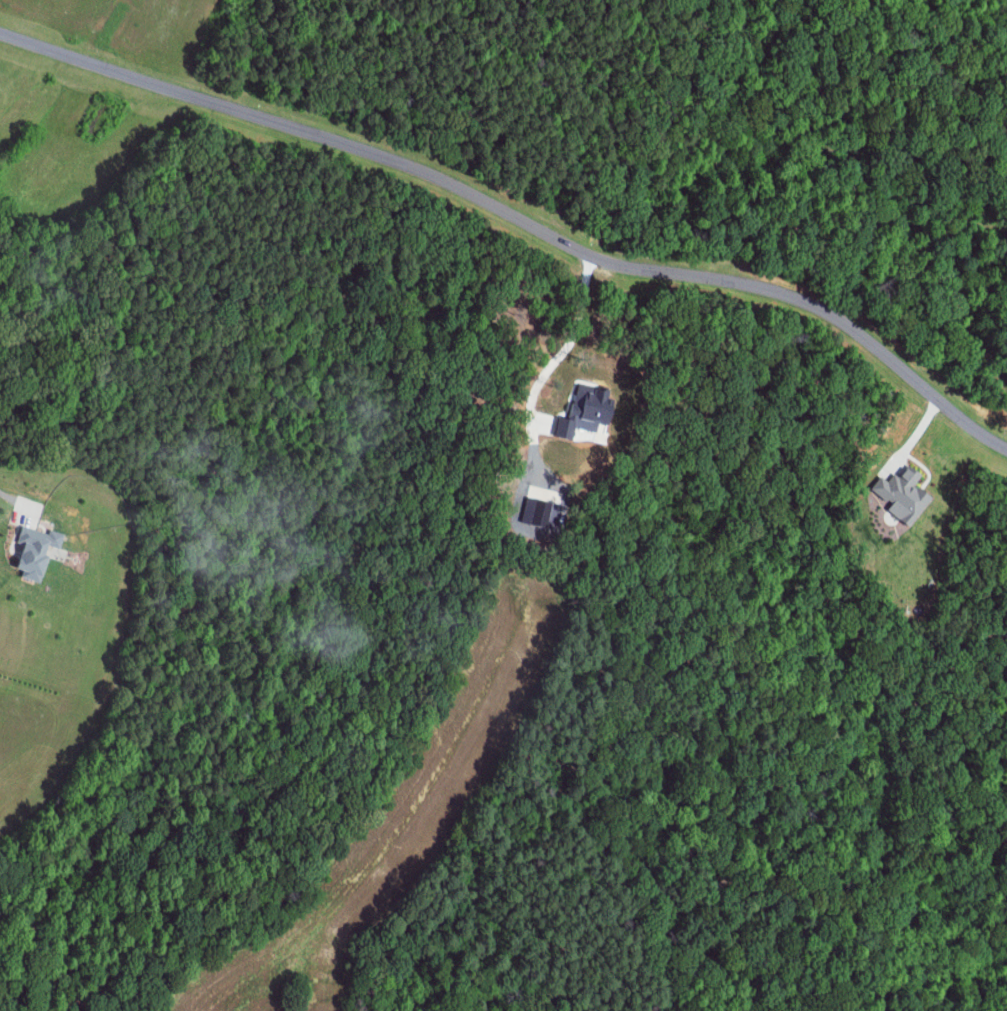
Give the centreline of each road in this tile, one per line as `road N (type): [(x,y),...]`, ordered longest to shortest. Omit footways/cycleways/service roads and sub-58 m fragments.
road 1 (residential): [(1006,446),(969,425),(839,317),(798,298),(617,264),(408,162),(0,32)]

